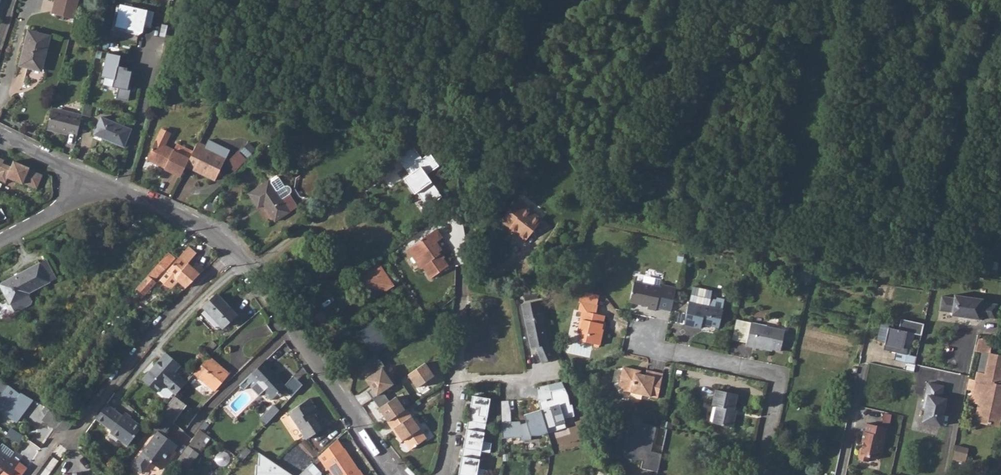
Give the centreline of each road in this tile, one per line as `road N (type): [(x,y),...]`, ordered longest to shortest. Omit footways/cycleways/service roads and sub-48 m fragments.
road 1 (residential): [(83,176),(185,217),(231,254),(397,474)]

